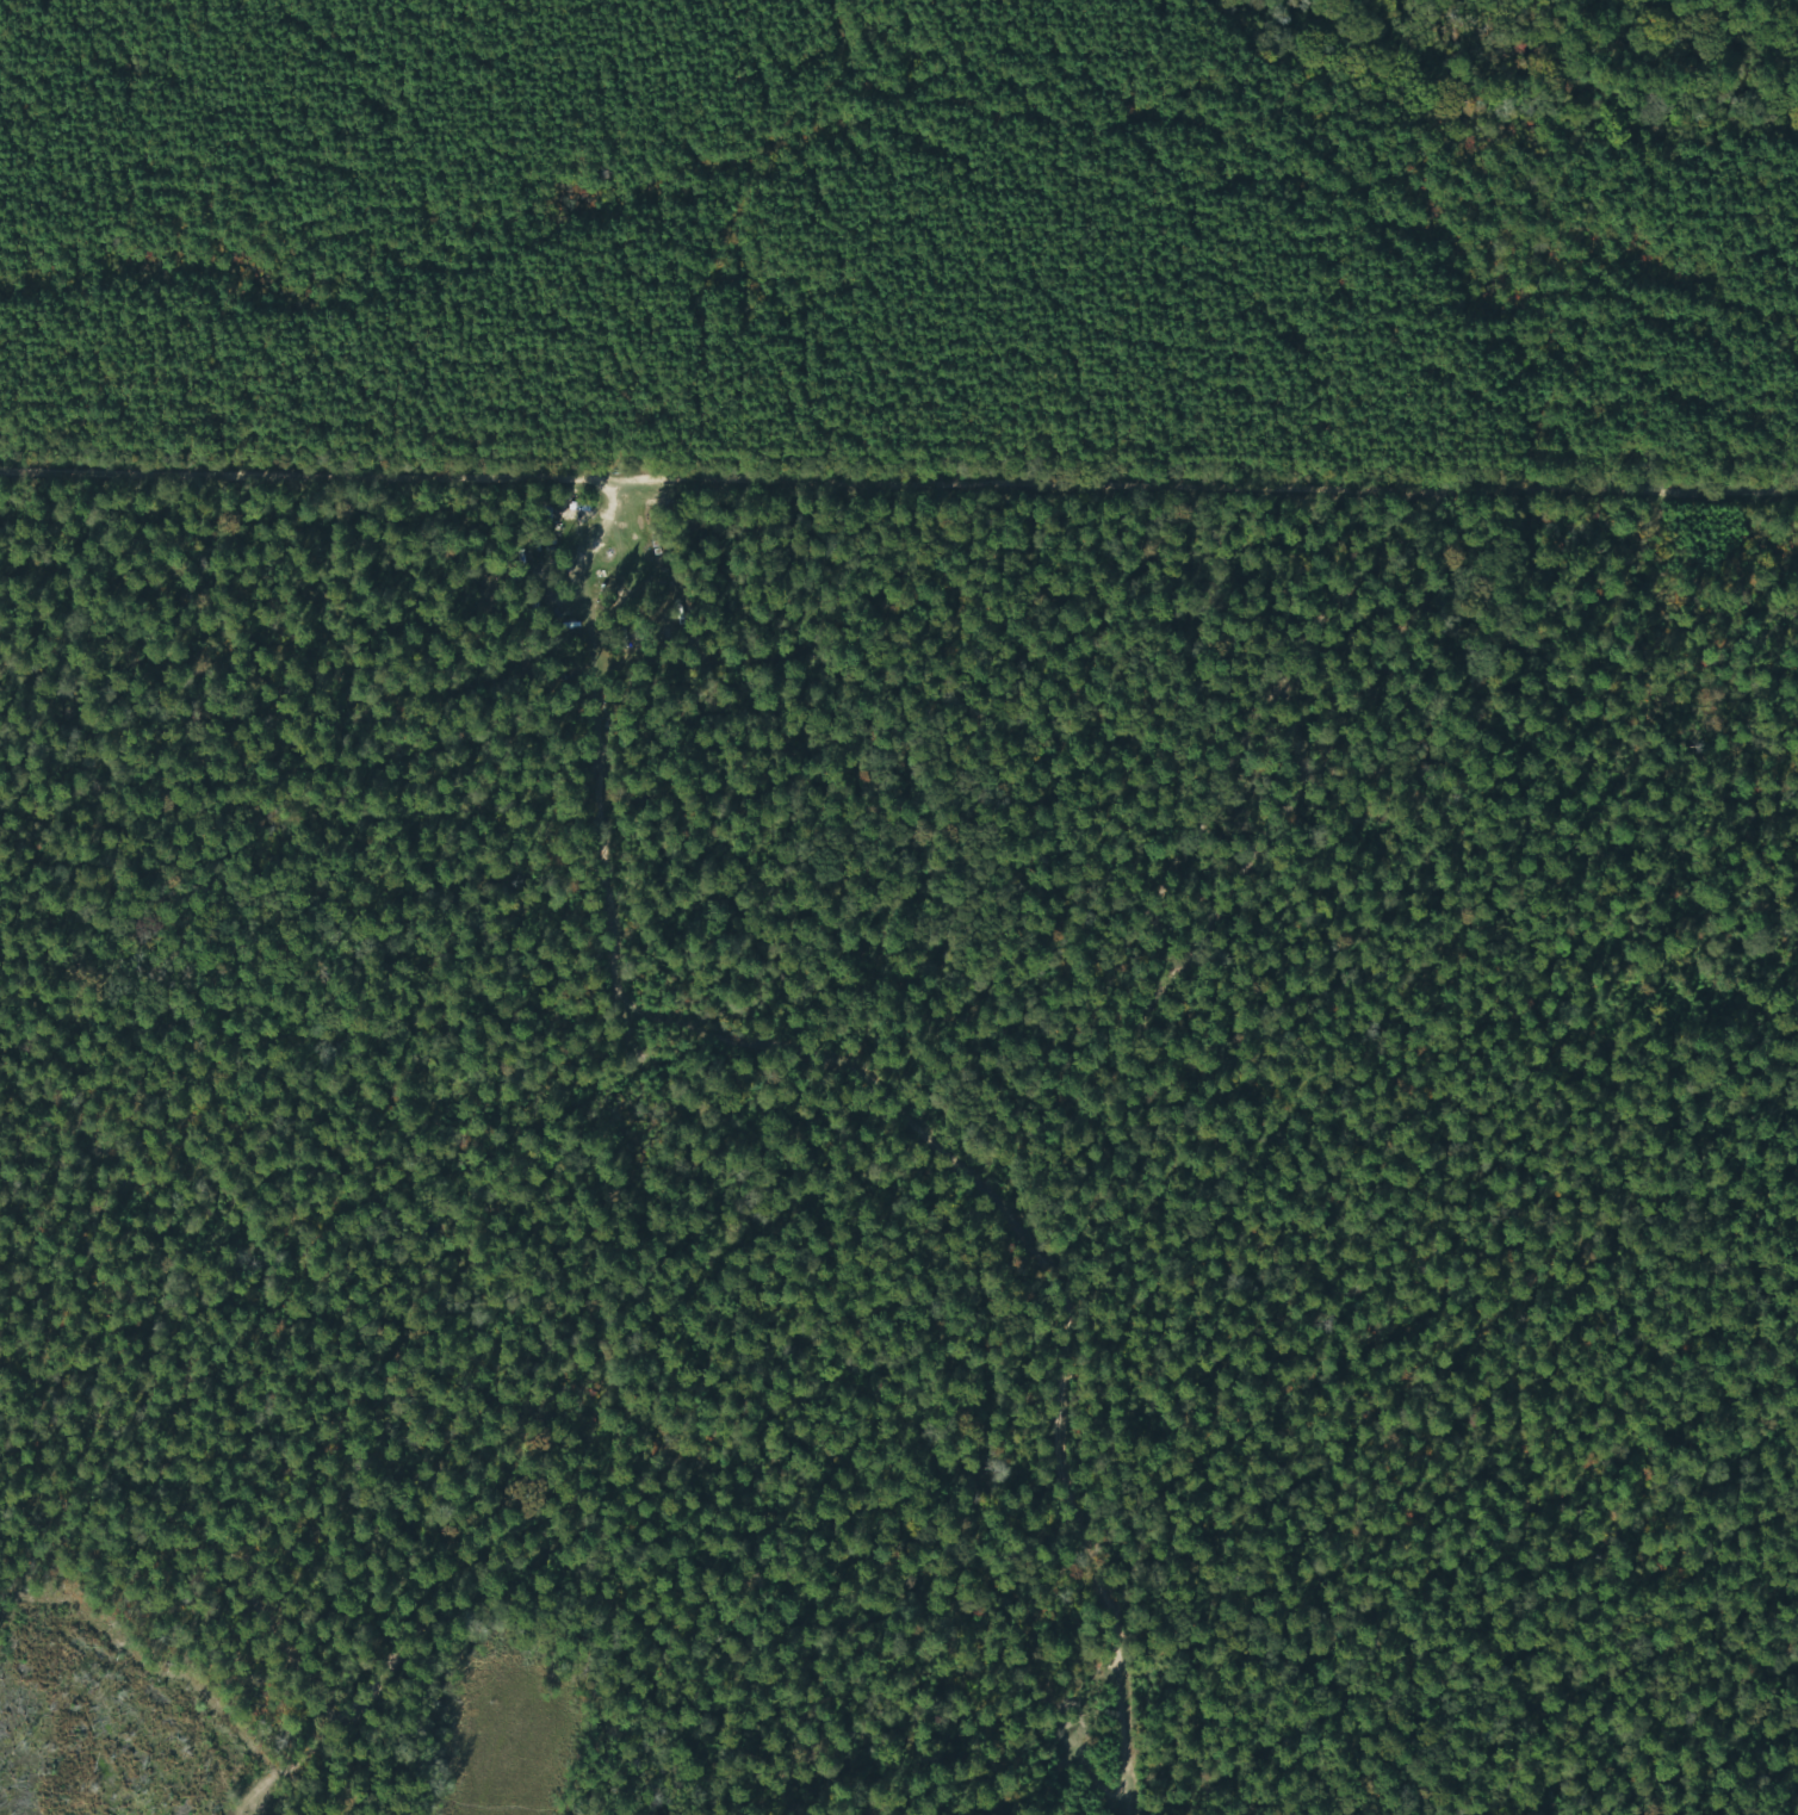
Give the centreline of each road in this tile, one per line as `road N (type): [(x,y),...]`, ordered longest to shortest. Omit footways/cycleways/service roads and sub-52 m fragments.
road 1 (residential): [(0,467),(1797,483)]

